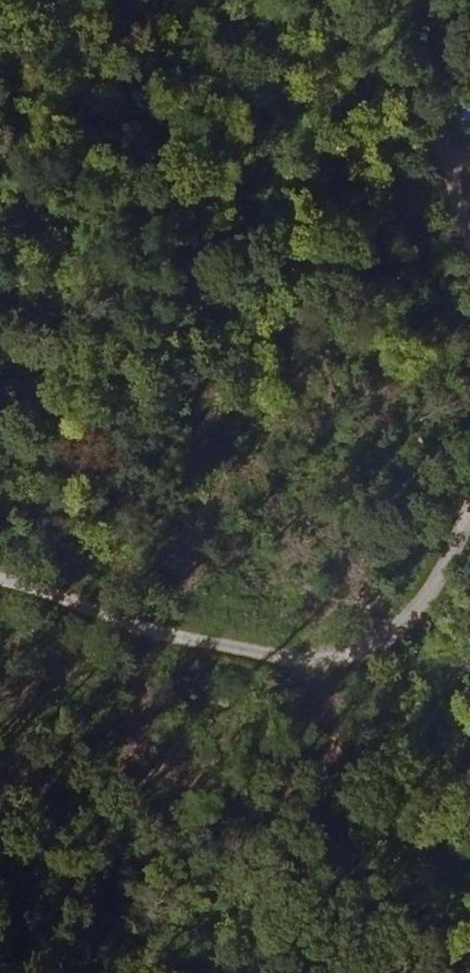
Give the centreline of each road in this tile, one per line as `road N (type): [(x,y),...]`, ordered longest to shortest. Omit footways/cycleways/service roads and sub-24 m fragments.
road 1 (track): [(469,532),(383,637),(280,657),(118,625),(44,589),(0,584)]
road 2 (track): [(461,0),(440,65),(469,228)]

